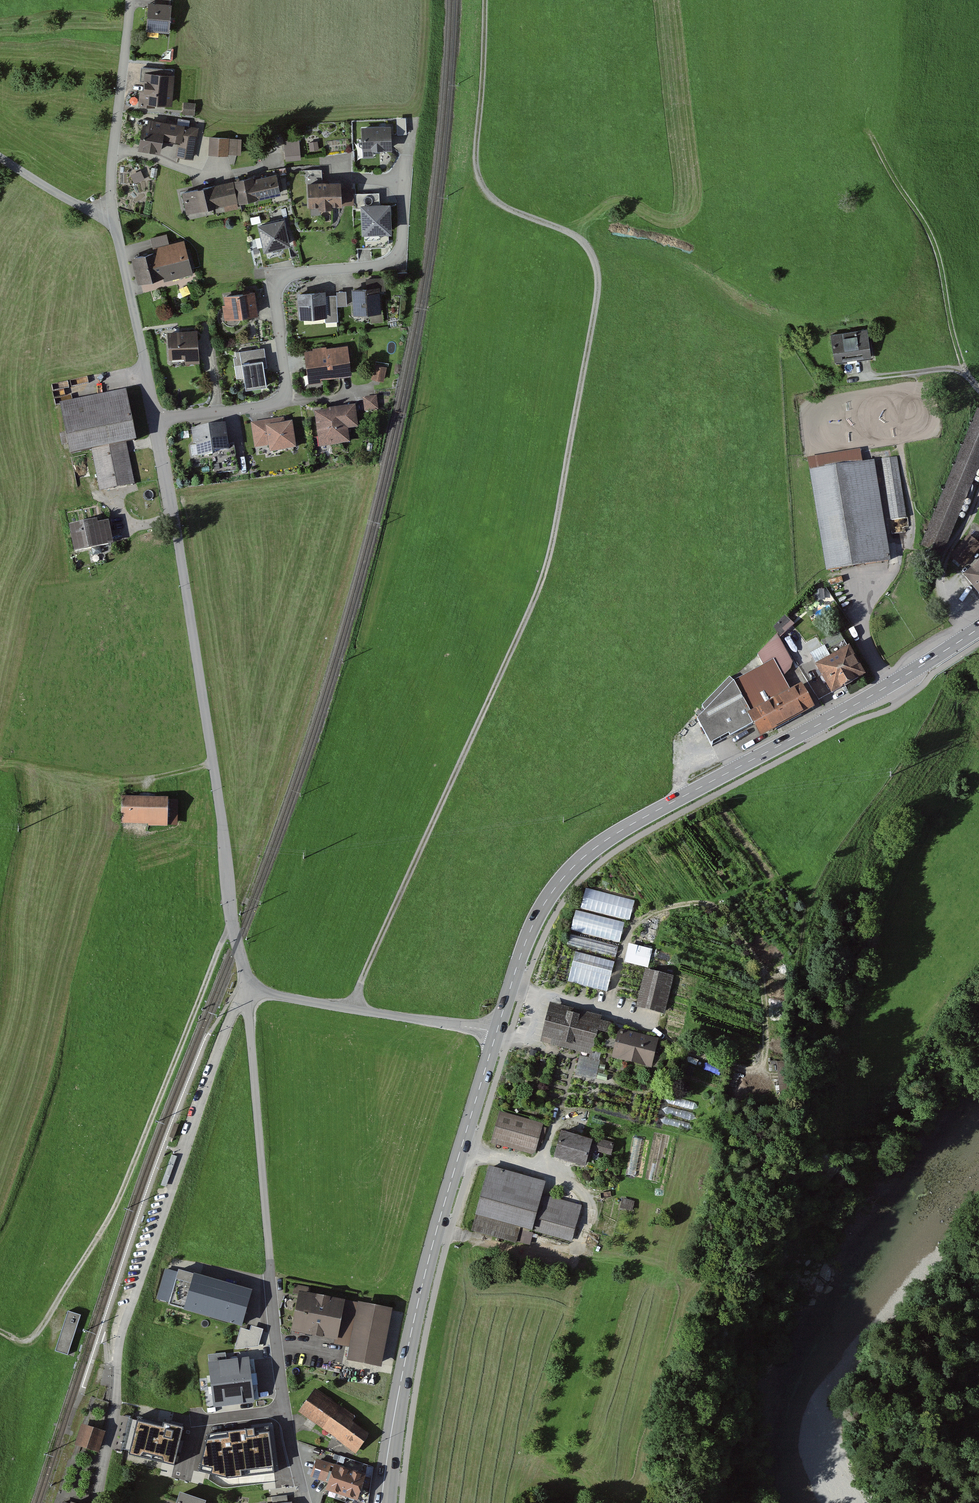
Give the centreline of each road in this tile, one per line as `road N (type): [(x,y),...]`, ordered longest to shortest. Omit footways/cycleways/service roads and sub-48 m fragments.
road 1 (track): [(353,1009),(536,601),(597,295),(594,255),(579,237),(499,205),(479,177),(484,0)]
road 2 (primary): [(978,628),(590,851),(539,913),(497,1032)]
road 3 (residential): [(248,990),(158,421)]
road 4 (residential): [(97,1502),(121,1334),(248,990)]
road 5 (residential): [(309,1502),(278,1344),(248,990)]
road 6 (residential): [(158,421),(279,403),(287,393),(278,283),(290,274),(374,266),(400,252),(404,181),(347,177)]
road 7 (track): [(0,1332),(21,1342),(33,1337),(112,1214),(233,922)]
road 8 (primary): [(497,1032),(424,1277),(383,1502)]
road 9 (track): [(753,1070),(765,1038),(762,973),(711,905),(684,904),(634,924),(607,1012)]
road 10 (track): [(871,134),(936,248),(969,377)]
road 11 (residential): [(248,990),(497,1032)]
road 12 (residential): [(112,213),(130,0)]
road 13 (residential): [(158,421),(112,213)]
road 14 (track): [(978,497),(943,569),(978,628)]
road 15 (track): [(892,574),(913,520),(900,443)]
road 16 (residential): [(112,213),(90,211),(0,159)]
road 17 (track): [(860,378),(949,368),(978,389)]
road 18 (track): [(653,1024),(685,1051),(766,1071)]

